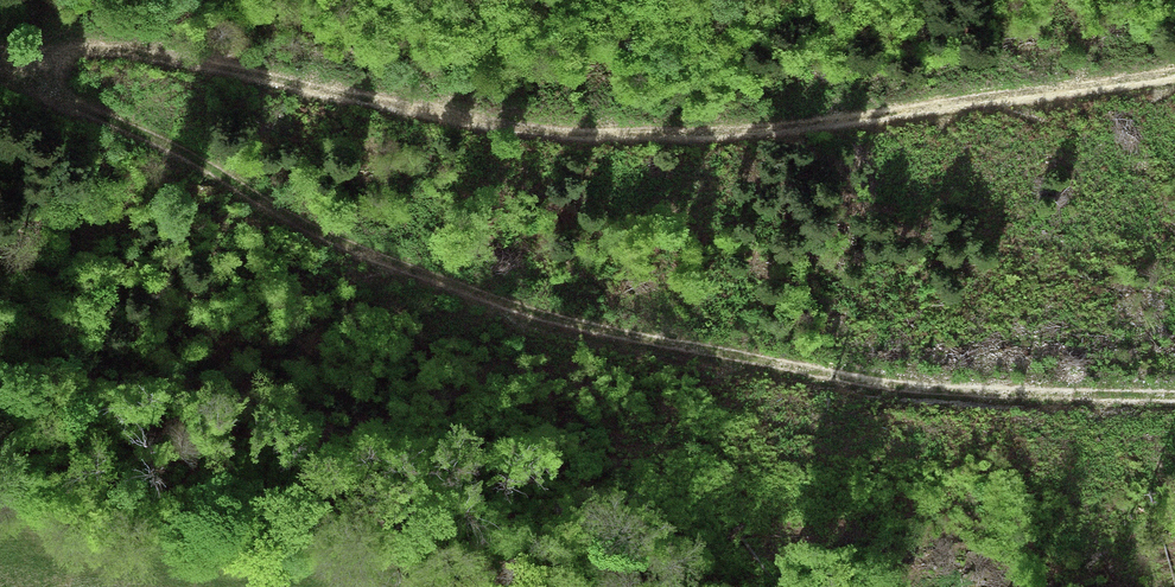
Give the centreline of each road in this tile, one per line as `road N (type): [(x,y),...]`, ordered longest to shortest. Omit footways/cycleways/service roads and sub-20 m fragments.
road 1 (track): [(0,52),(289,202),(579,328),(864,371),(1174,398)]
road 2 (track): [(0,47),(661,130),(1174,72)]

